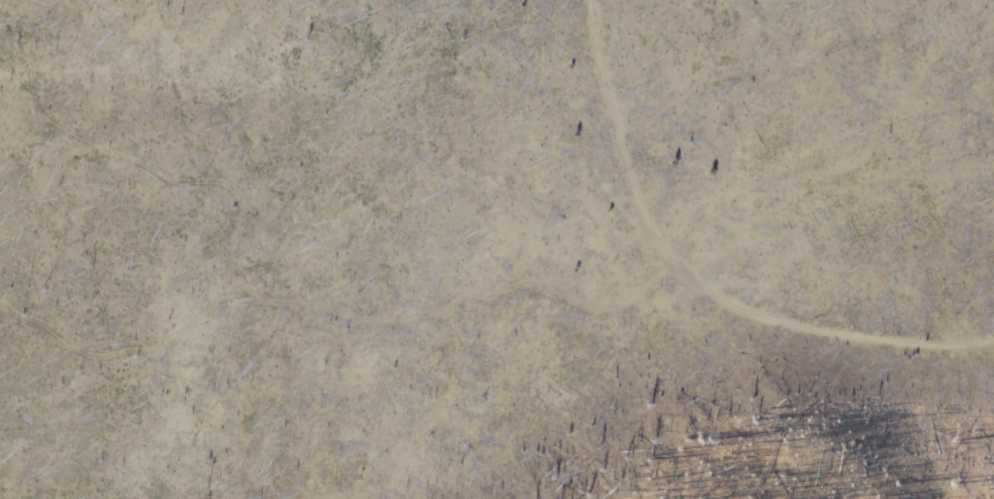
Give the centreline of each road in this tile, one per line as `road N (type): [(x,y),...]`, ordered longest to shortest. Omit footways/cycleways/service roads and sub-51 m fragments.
road 1 (track): [(667,261),(617,300),(588,304),(461,304),(374,322),(260,297),(233,249),(241,207),(235,191),(220,181),(173,179),(38,112),(0,48)]
road 2 (track): [(585,0),(636,201),(675,271),(722,303),(799,329),(958,346),(993,338)]
road 3 (track): [(699,290),(769,193),(850,166),(870,142),(881,112),(924,67),(934,30),(927,0)]
road 4 (track): [(260,297),(116,354),(82,355),(0,322)]

